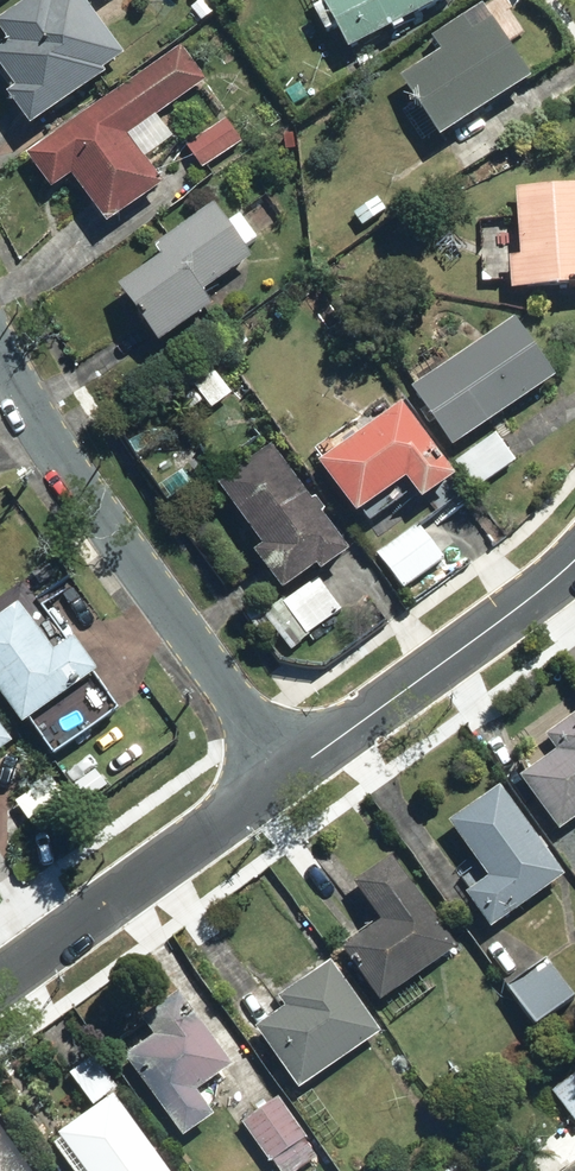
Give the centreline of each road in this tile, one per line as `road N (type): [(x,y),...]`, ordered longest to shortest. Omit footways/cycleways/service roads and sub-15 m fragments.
road 1 (residential): [(292,771),(39,427),(0,352)]
road 2 (residential): [(0,981),(292,771)]
road 3 (residential): [(292,771),(545,590),(574,557)]

